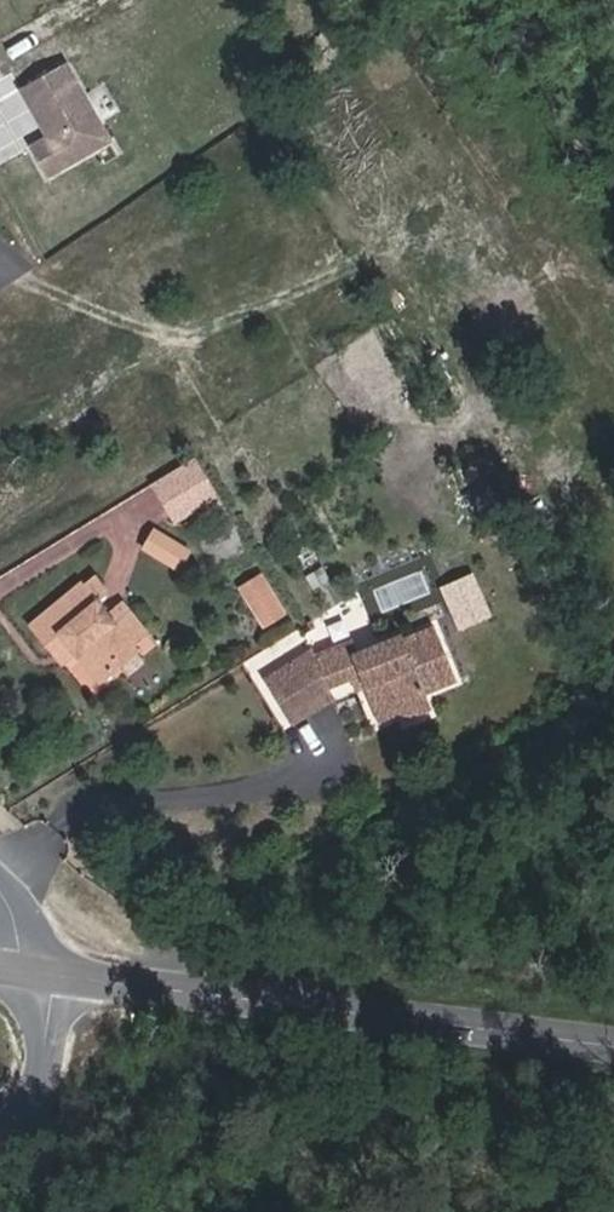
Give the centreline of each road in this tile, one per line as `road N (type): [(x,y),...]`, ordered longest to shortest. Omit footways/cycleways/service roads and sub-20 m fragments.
road 1 (tertiary): [(613,1045),(38,975)]
road 2 (residential): [(0,1121),(32,1063),(38,975)]

